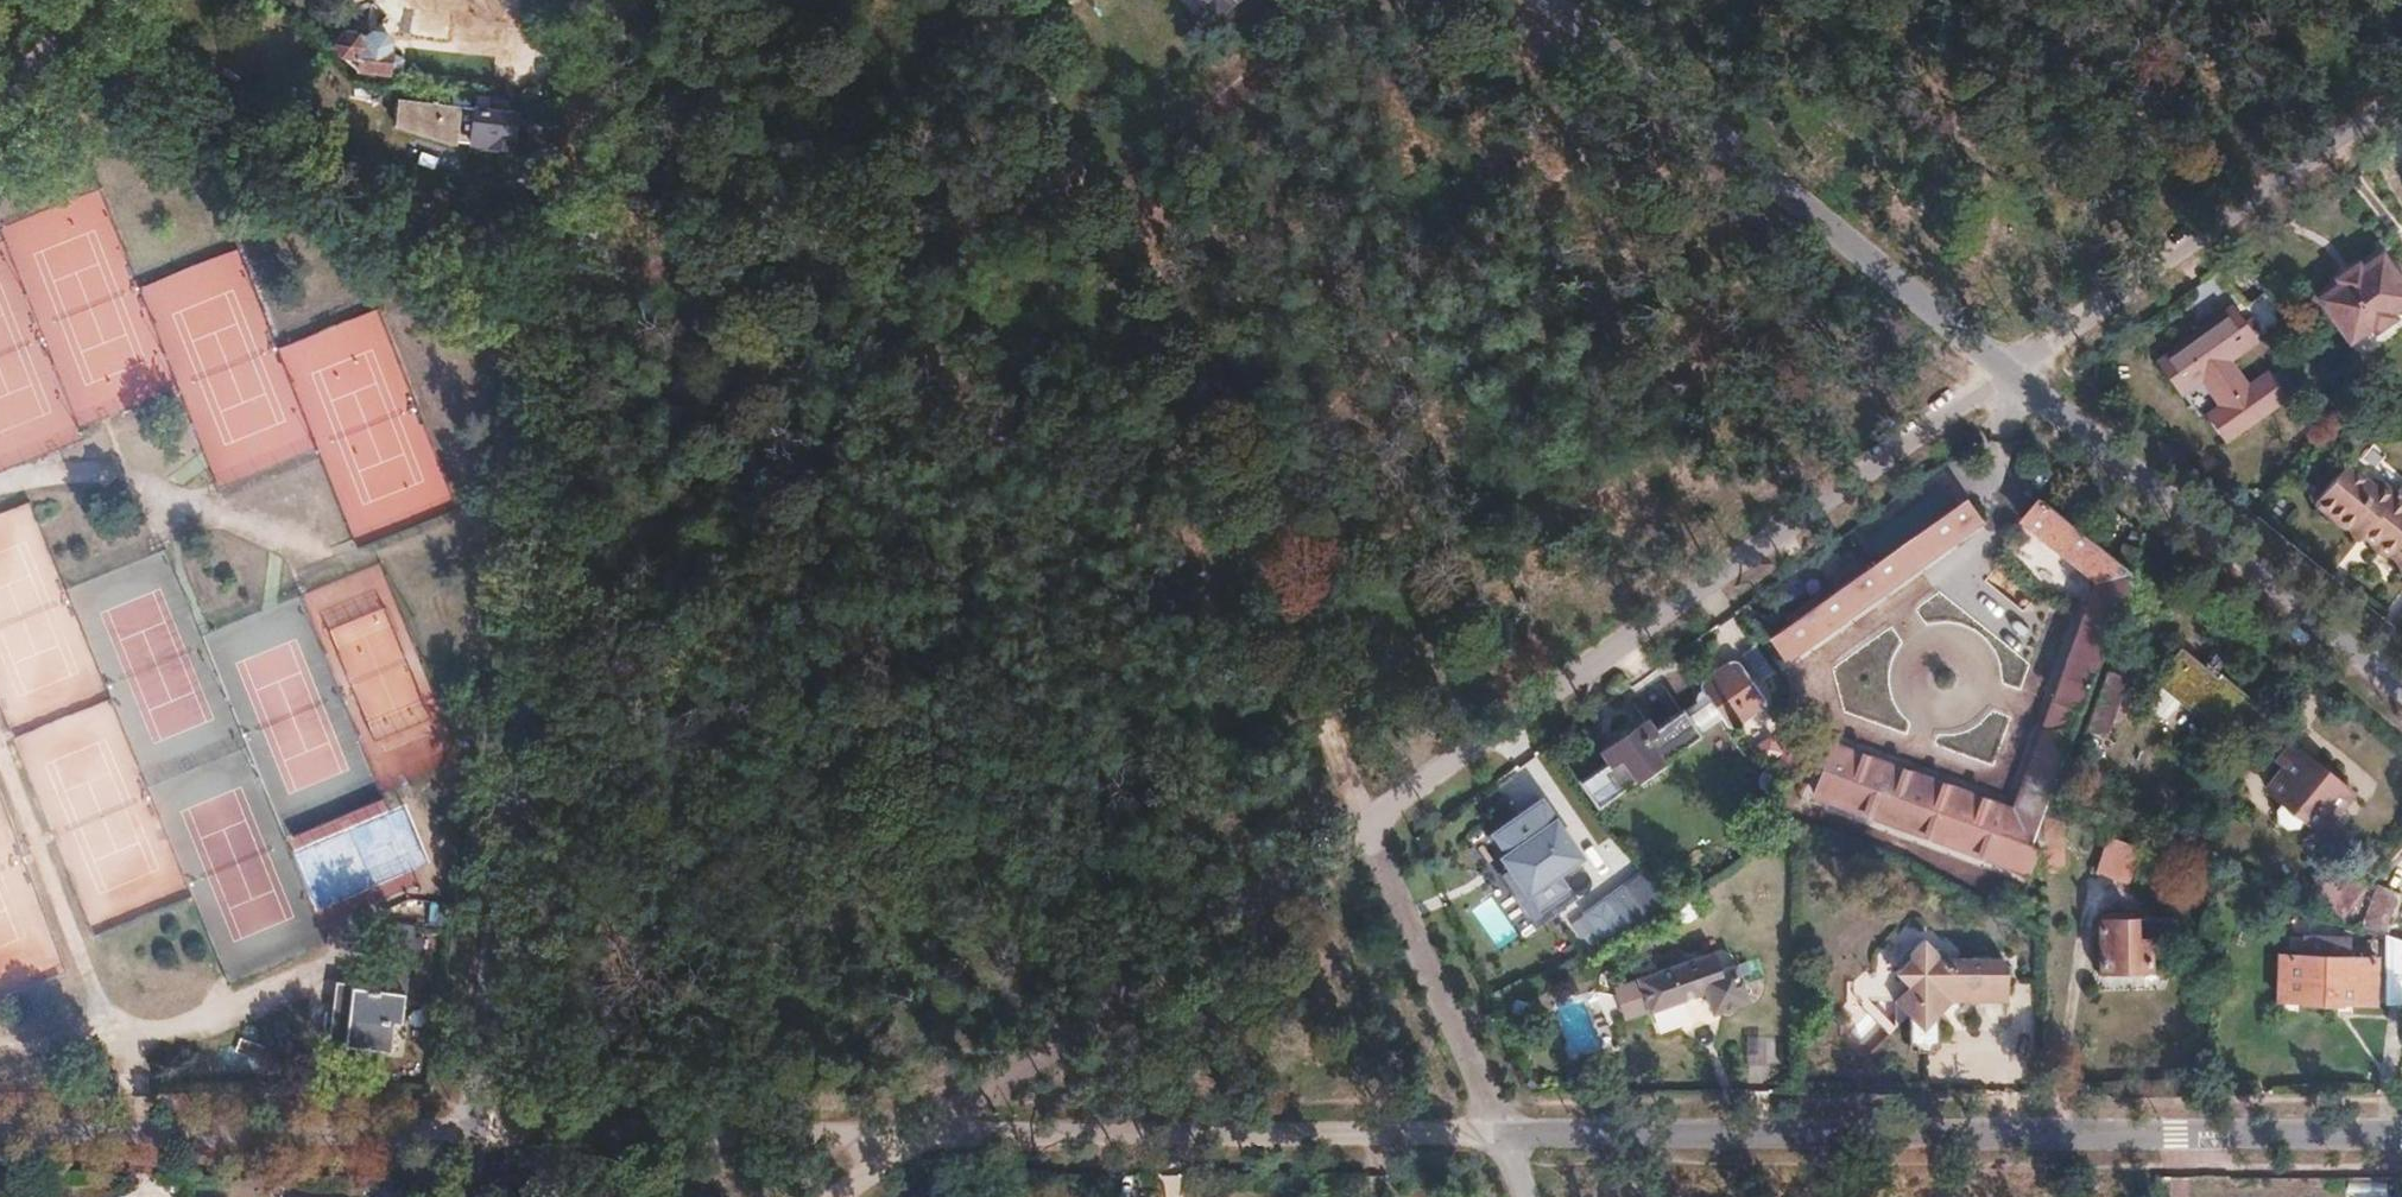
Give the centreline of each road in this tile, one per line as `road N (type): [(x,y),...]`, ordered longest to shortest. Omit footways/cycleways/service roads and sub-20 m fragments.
road 1 (track): [(931,1135),(1394,833),(2039,376),(2401,103)]
road 2 (track): [(1497,1134),(1394,833),(1080,183),(1002,0)]
road 3 (residential): [(479,1134),(609,0)]
road 4 (residential): [(1560,0),(2039,376),(2401,682)]
road 5 (residential): [(2401,1134),(1497,1134)]
road 6 (residential): [(931,1135),(1497,1134)]
road 7 (residential): [(479,1134),(0,1133)]
road 8 (residential): [(931,1135),(479,1134)]
road 9 (residential): [(0,101),(89,0)]

